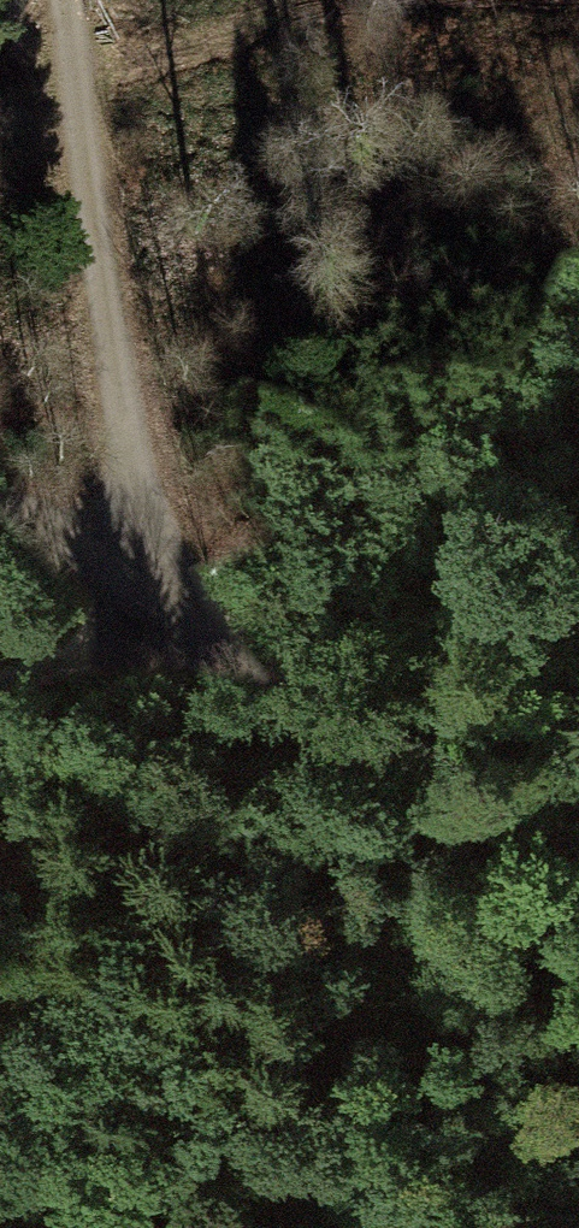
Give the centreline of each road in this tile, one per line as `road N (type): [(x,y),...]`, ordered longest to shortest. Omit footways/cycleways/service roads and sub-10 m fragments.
road 1 (track): [(0,479),(578,856)]
road 2 (track): [(162,578),(97,285),(55,0)]
road 3 (track): [(0,684),(134,627),(187,595)]

